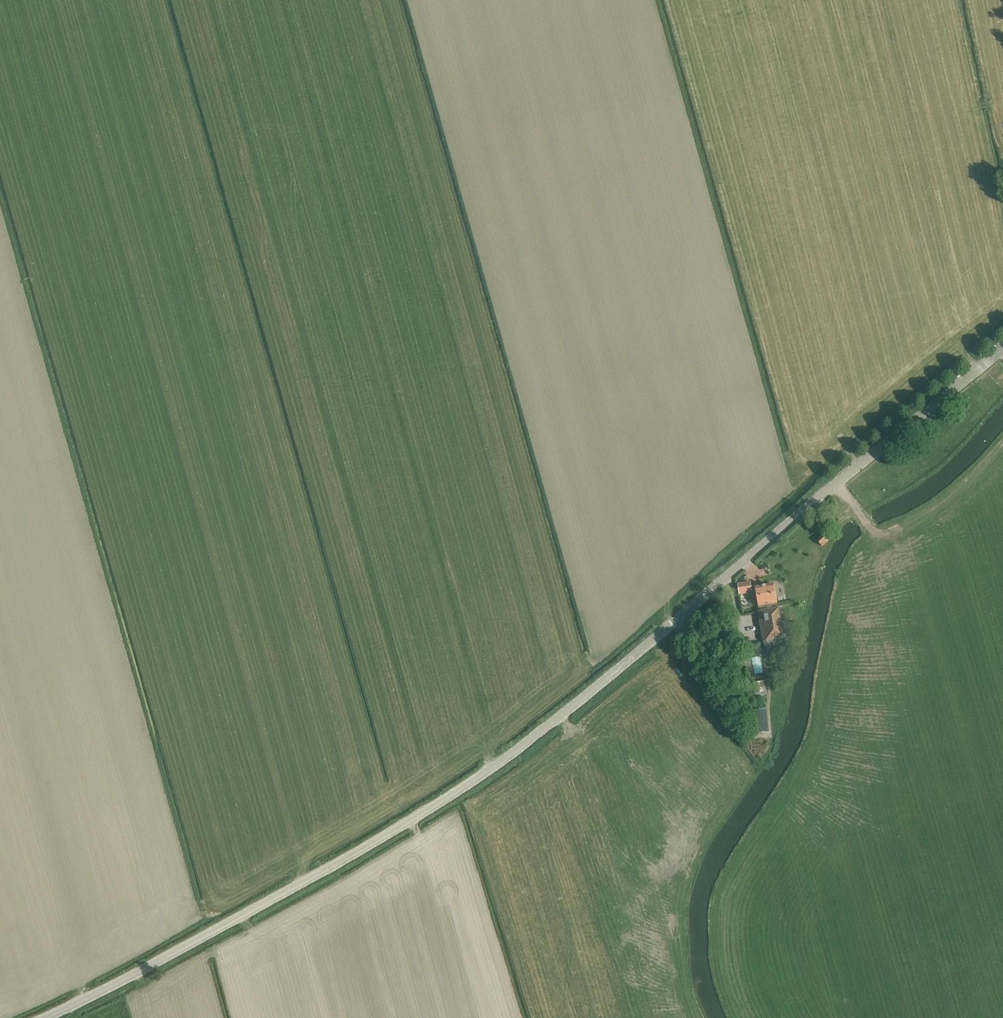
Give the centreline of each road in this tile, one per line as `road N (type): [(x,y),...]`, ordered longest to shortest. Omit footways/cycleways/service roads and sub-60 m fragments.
road 1 (tertiary): [(43,1017),(276,896),(469,783),(1002,349)]

